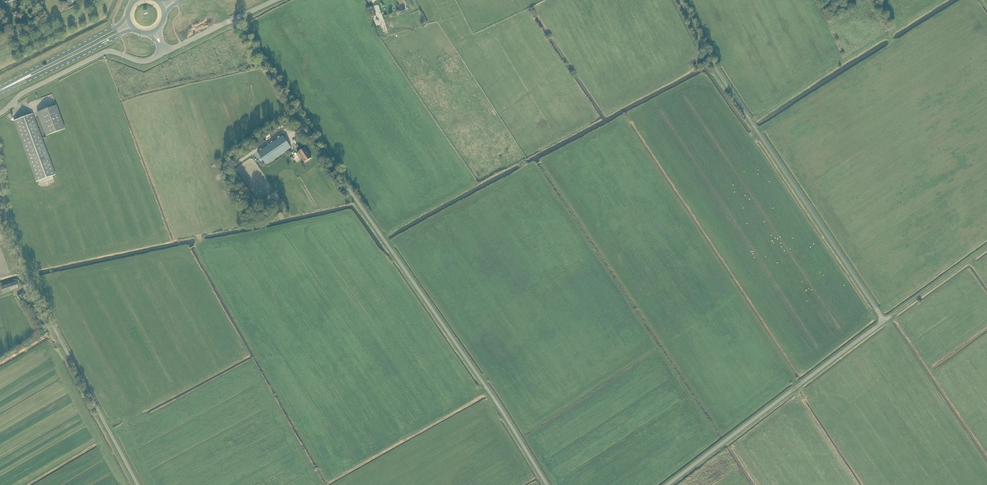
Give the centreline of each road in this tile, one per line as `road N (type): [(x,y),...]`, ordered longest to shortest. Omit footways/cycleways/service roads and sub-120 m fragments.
road 1 (unclassified): [(668,484),(882,322),(678,0)]
road 2 (unclassified): [(547,484),(234,19)]
road 3 (unclassified): [(138,484),(14,250),(0,163)]
road 4 (unclassified): [(0,114),(26,91),(106,52),(139,61),(165,53)]
road 5 (primary): [(10,85),(134,29)]
road 6 (primary): [(128,19),(10,85)]
road 7 (track): [(986,248),(882,322)]

